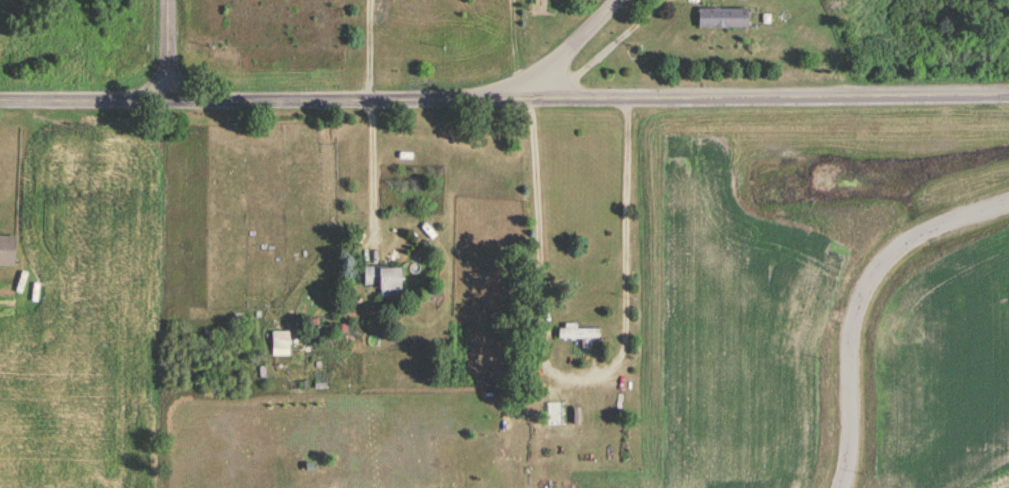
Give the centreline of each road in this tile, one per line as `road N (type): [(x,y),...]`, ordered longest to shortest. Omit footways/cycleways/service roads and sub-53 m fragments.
road 1 (tertiary): [(0,103),(457,106),(1008,96)]
road 2 (residential): [(1008,199),(900,240),(866,283),(848,329),(842,487)]
road 3 (tertiary): [(457,106),(555,61),(622,0)]

